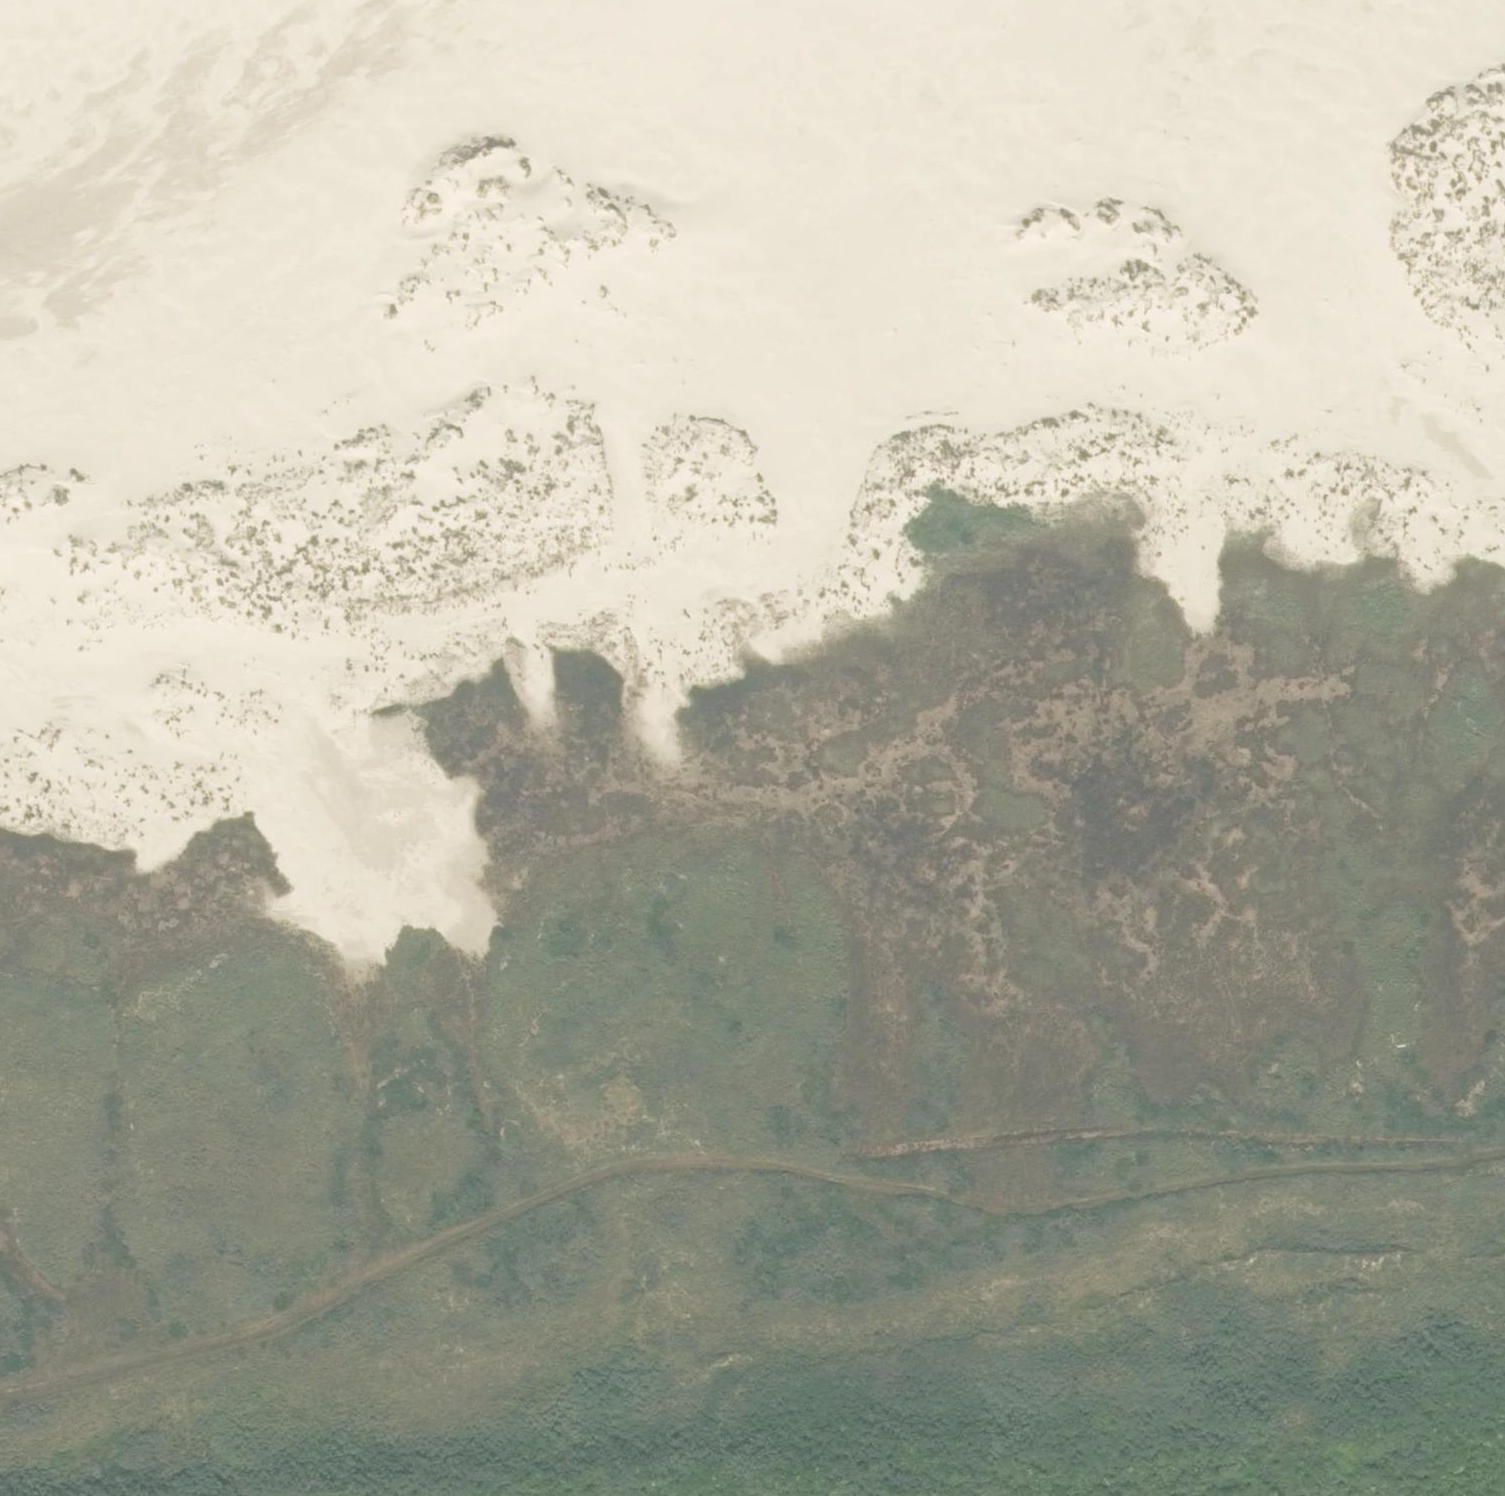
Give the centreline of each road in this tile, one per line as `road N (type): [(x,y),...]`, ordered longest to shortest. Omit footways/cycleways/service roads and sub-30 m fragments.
road 1 (track): [(1504,1154),(1231,1175),(1060,1209),(937,1206),(732,1165),(602,1171),(189,1357),(0,1392)]

